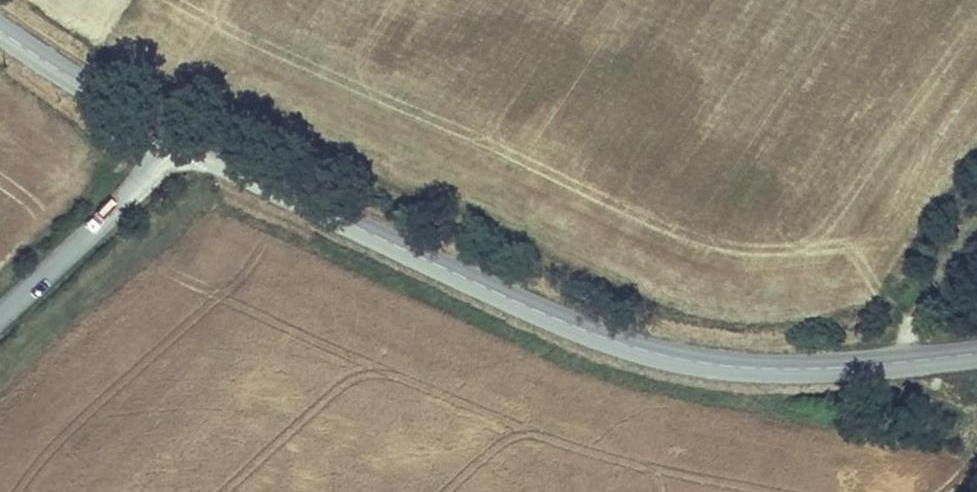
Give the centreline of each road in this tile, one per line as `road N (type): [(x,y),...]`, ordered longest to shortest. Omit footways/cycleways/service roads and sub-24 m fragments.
road 1 (tertiary): [(181,140),(567,325),(629,345),(760,369),(976,354)]
road 2 (track): [(212,156),(195,195),(0,364)]
road 3 (unclassified): [(181,140),(0,315)]
road 4 (tertiary): [(0,32),(181,140)]
road 5 (track): [(904,363),(903,343),(928,296),(976,228)]

